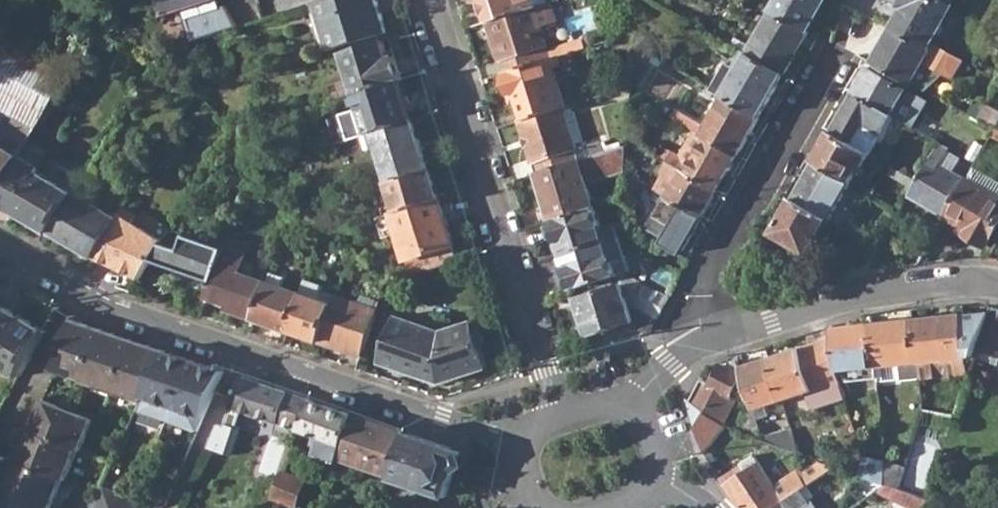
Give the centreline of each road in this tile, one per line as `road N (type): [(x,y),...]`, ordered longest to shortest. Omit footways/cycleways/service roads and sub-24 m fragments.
road 1 (residential): [(0,244),(105,303),(521,447)]
road 2 (residential): [(430,0),(564,423)]
road 3 (residential): [(833,59),(699,297),(707,343)]
road 4 (residential): [(997,285),(857,295),(707,343)]

